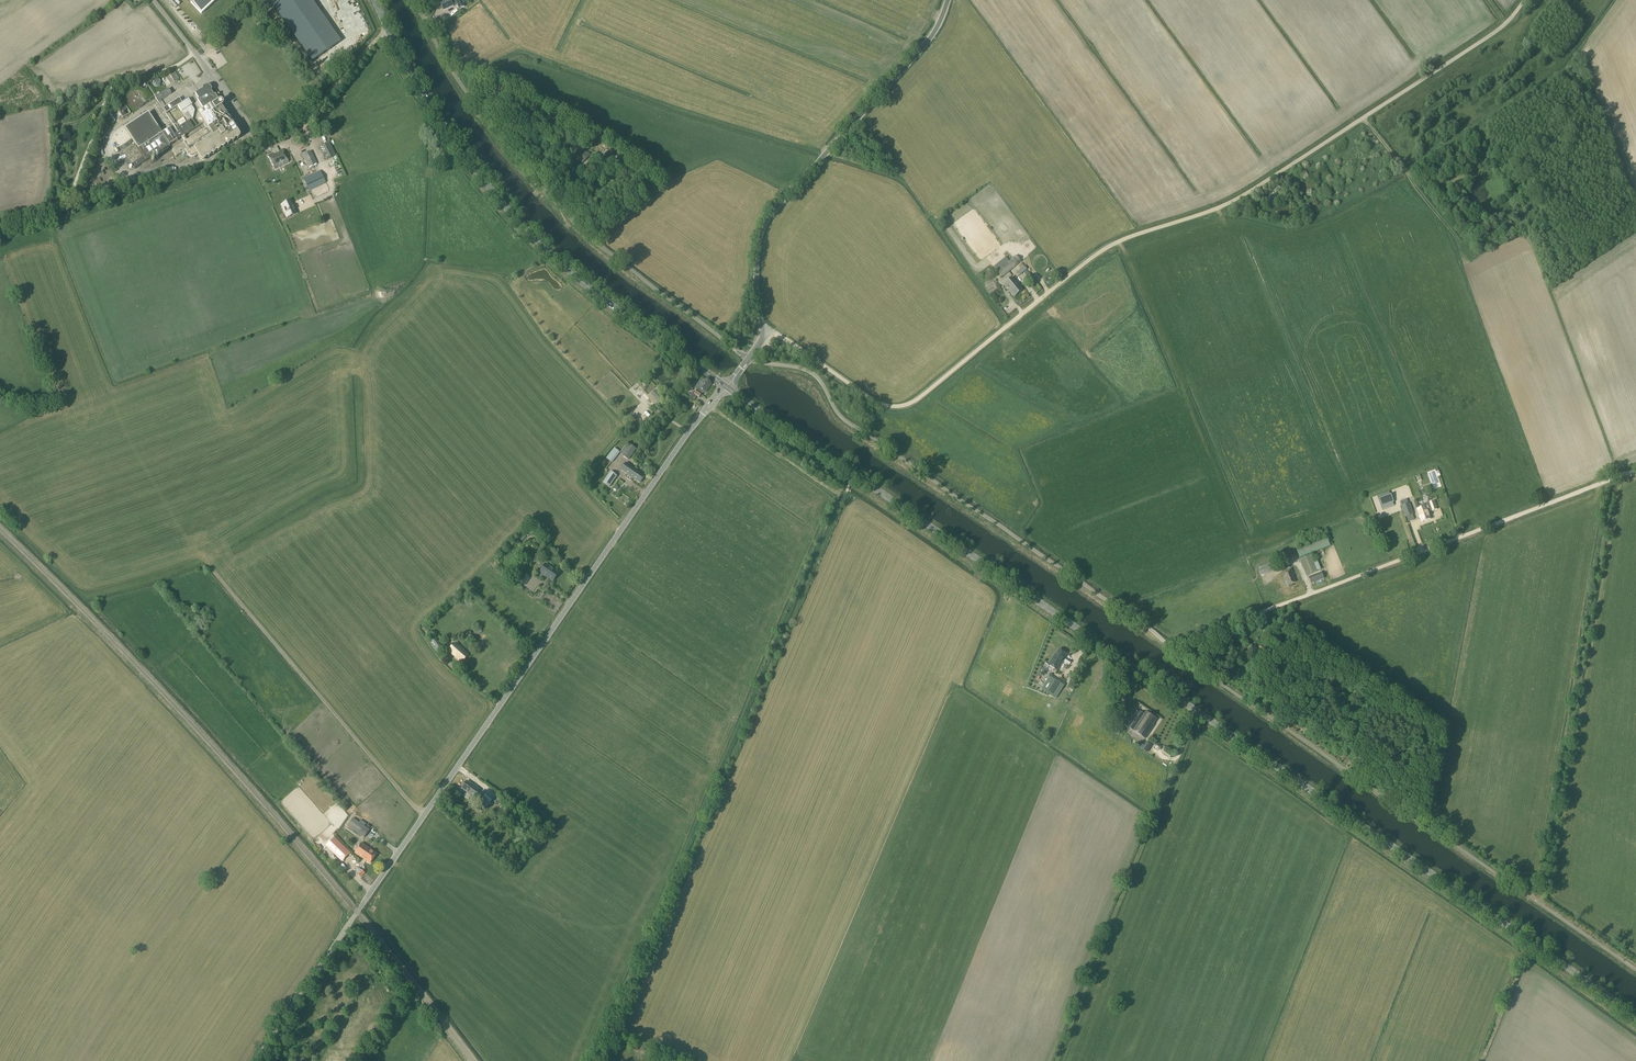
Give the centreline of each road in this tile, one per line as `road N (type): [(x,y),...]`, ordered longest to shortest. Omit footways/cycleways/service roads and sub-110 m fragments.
road 1 (secondary): [(1635,1017),(726,387)]
road 2 (track): [(765,327),(877,402),(912,404),(1103,249),(1254,189),(1503,26),(1523,0)]
road 3 (unclassified): [(255,1060),(726,387)]
road 4 (unclassified): [(1179,650),(845,420),(811,373),(750,357)]
road 5 (secondary): [(726,387),(597,294),(529,233),(460,150),(388,29)]
road 6 (unclassified): [(750,357),(579,228),(461,85),(415,0)]
road 7 (track): [(1635,471),(1171,645)]
road 8 (unclassified): [(750,357),(765,327),(756,270),(765,227),(929,42),(949,0)]
road 9 (track): [(1056,1060),(1196,711)]
road 10 (unclassified): [(262,150),(153,0)]
road 11 (unclassified): [(302,128),(388,29)]
road 12 (track): [(1481,1060),(1530,943)]

